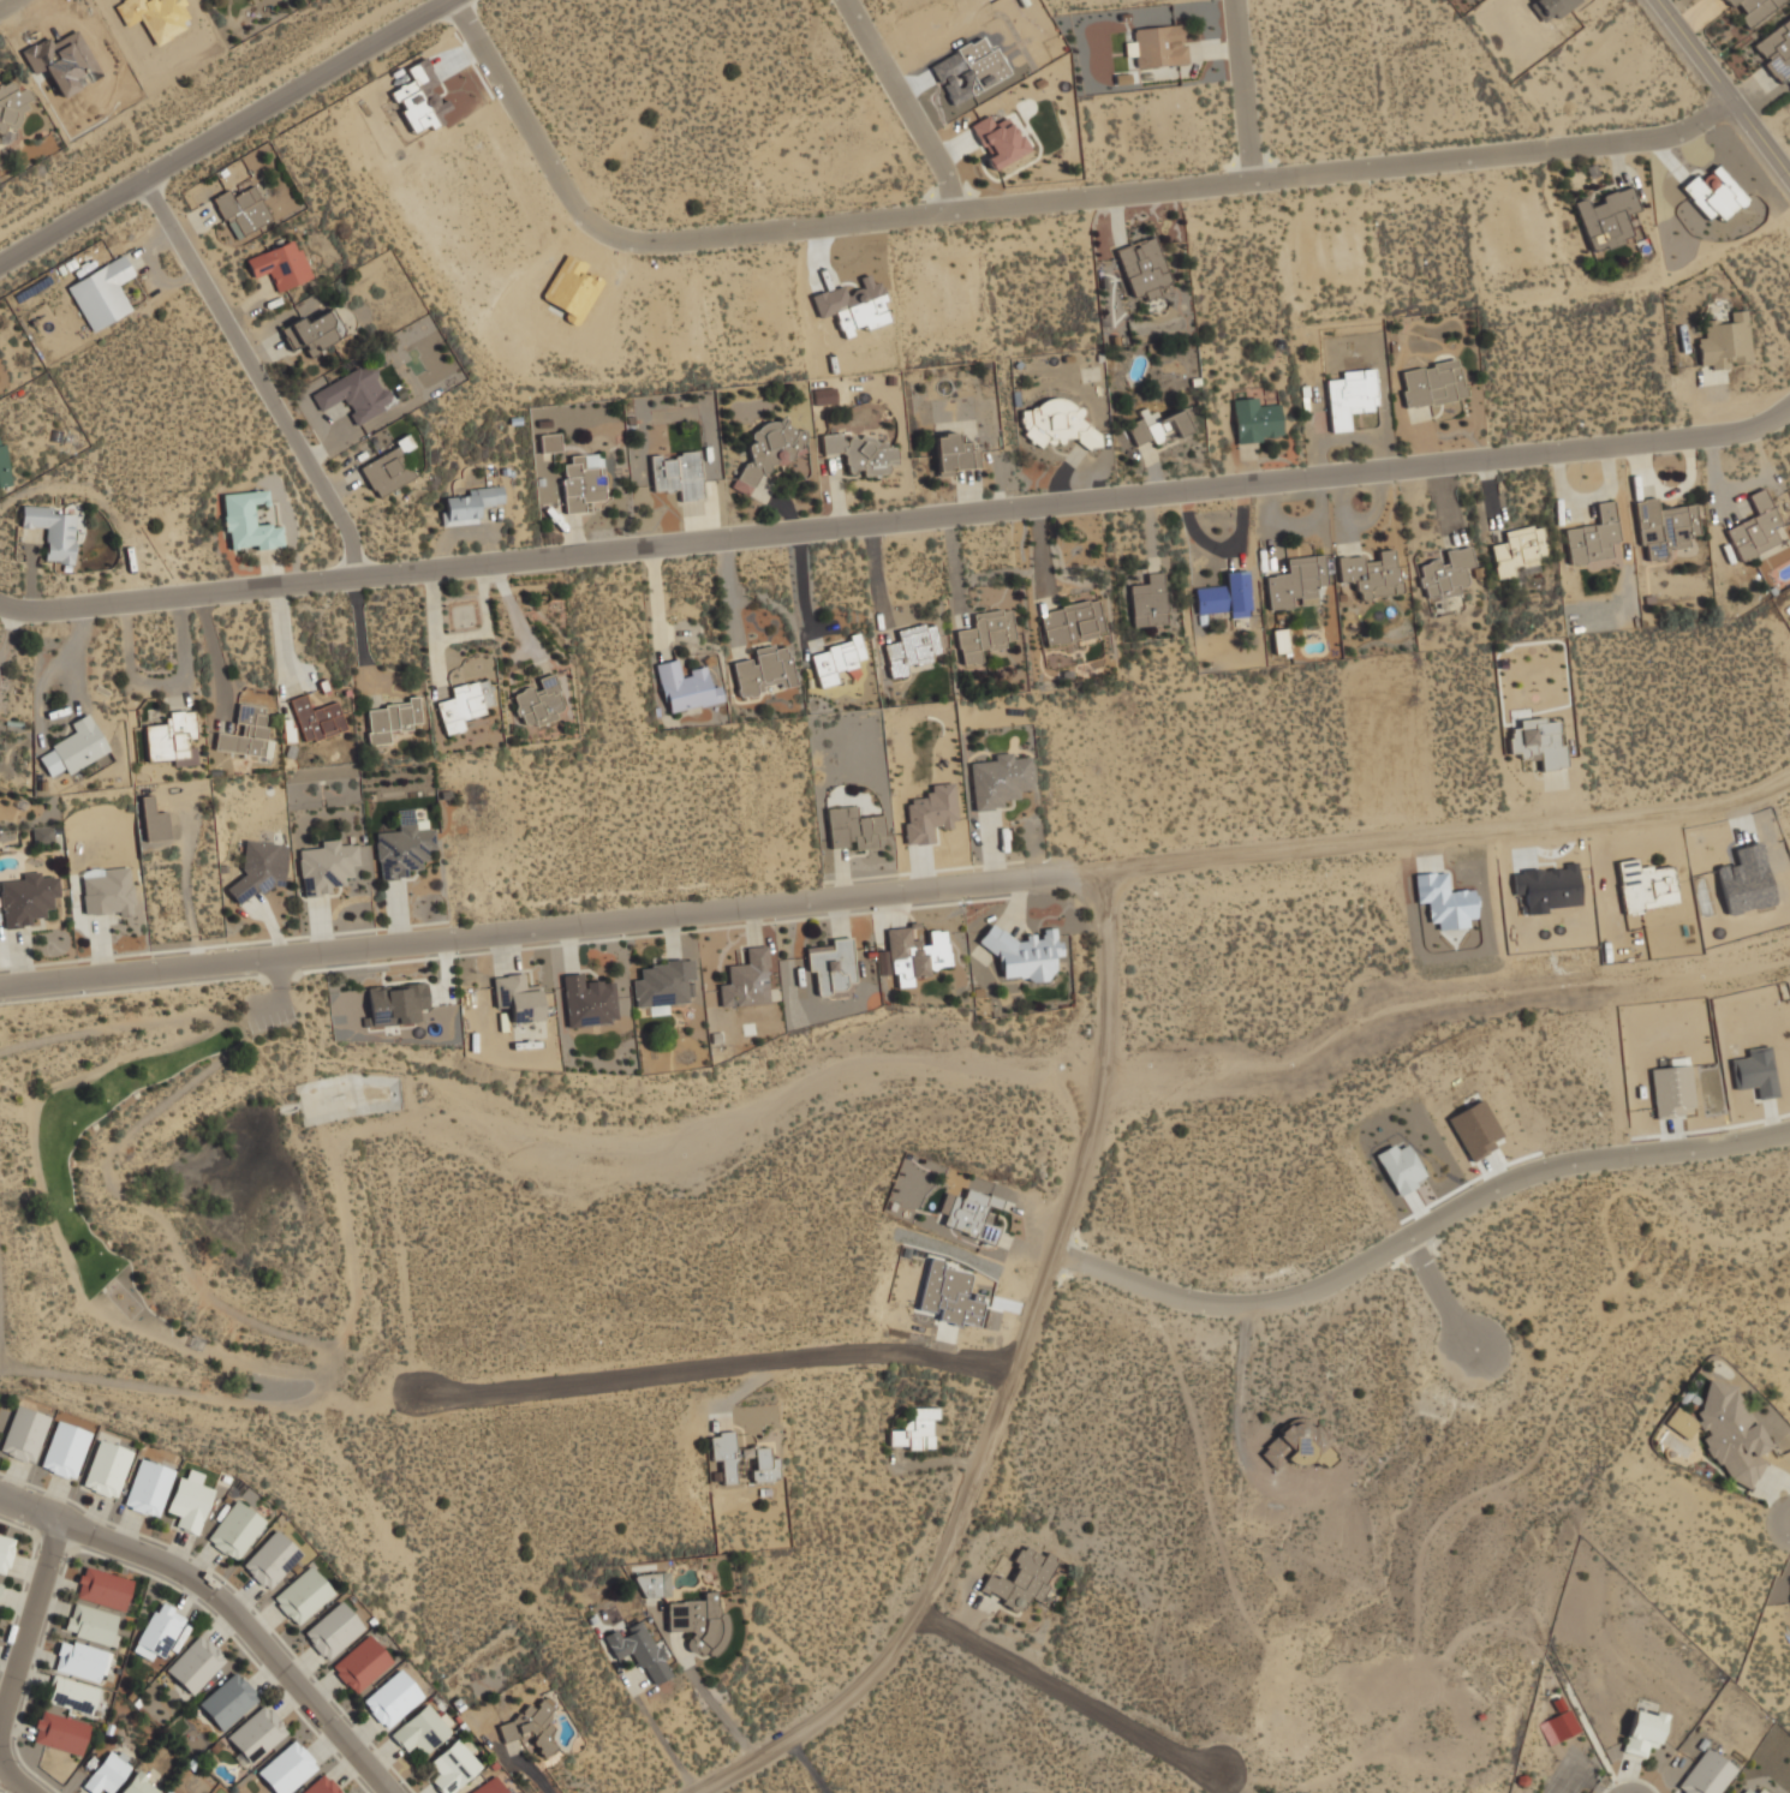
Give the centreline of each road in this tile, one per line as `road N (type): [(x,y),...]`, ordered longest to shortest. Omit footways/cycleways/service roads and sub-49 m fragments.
road 1 (residential): [(0,604),(58,609),(1732,435),(1789,406)]
road 2 (residential): [(0,986),(1713,811),(1789,778)]
road 3 (residential): [(1729,97),(1663,139),(631,243),(591,226),(459,7)]
road 4 (residential): [(1055,1251),(1185,1299),(1245,1307),(1332,1283),(1517,1179),(1789,1132)]
road 5 (residential): [(704,1792),(789,1746),(857,1689),(924,1609),(1055,1251)]
road 6 (residential): [(0,1730),(59,1523),(179,1568),(215,1592),(392,1792)]
road 7 (residential): [(1015,1370),(891,1355),(416,1403),(408,1392)]
road 8 (residential): [(0,266),(470,0)]
road 9 (residential): [(357,578),(350,534),(145,183)]
road 10 (residential): [(1055,1251),(1099,1084),(1102,869)]
road 11 (residential): [(924,1609),(1217,1768)]
road 12 (residential): [(957,213),(951,187),(845,0)]
road 13 (residential): [(1789,179),(1656,0)]
road 14 (residential): [(1254,181),(1234,0)]
road 15 (residential): [(1410,1241),(1473,1351)]

